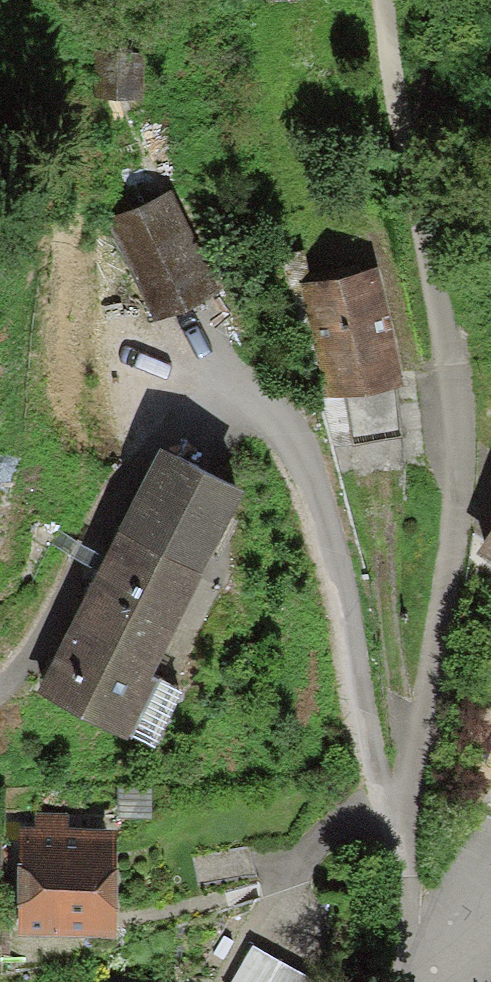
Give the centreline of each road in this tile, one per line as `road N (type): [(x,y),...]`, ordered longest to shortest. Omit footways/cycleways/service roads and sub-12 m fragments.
road 1 (residential): [(444,342),(460,441),(407,838),(402,981)]
road 2 (track): [(390,0),(444,342)]

